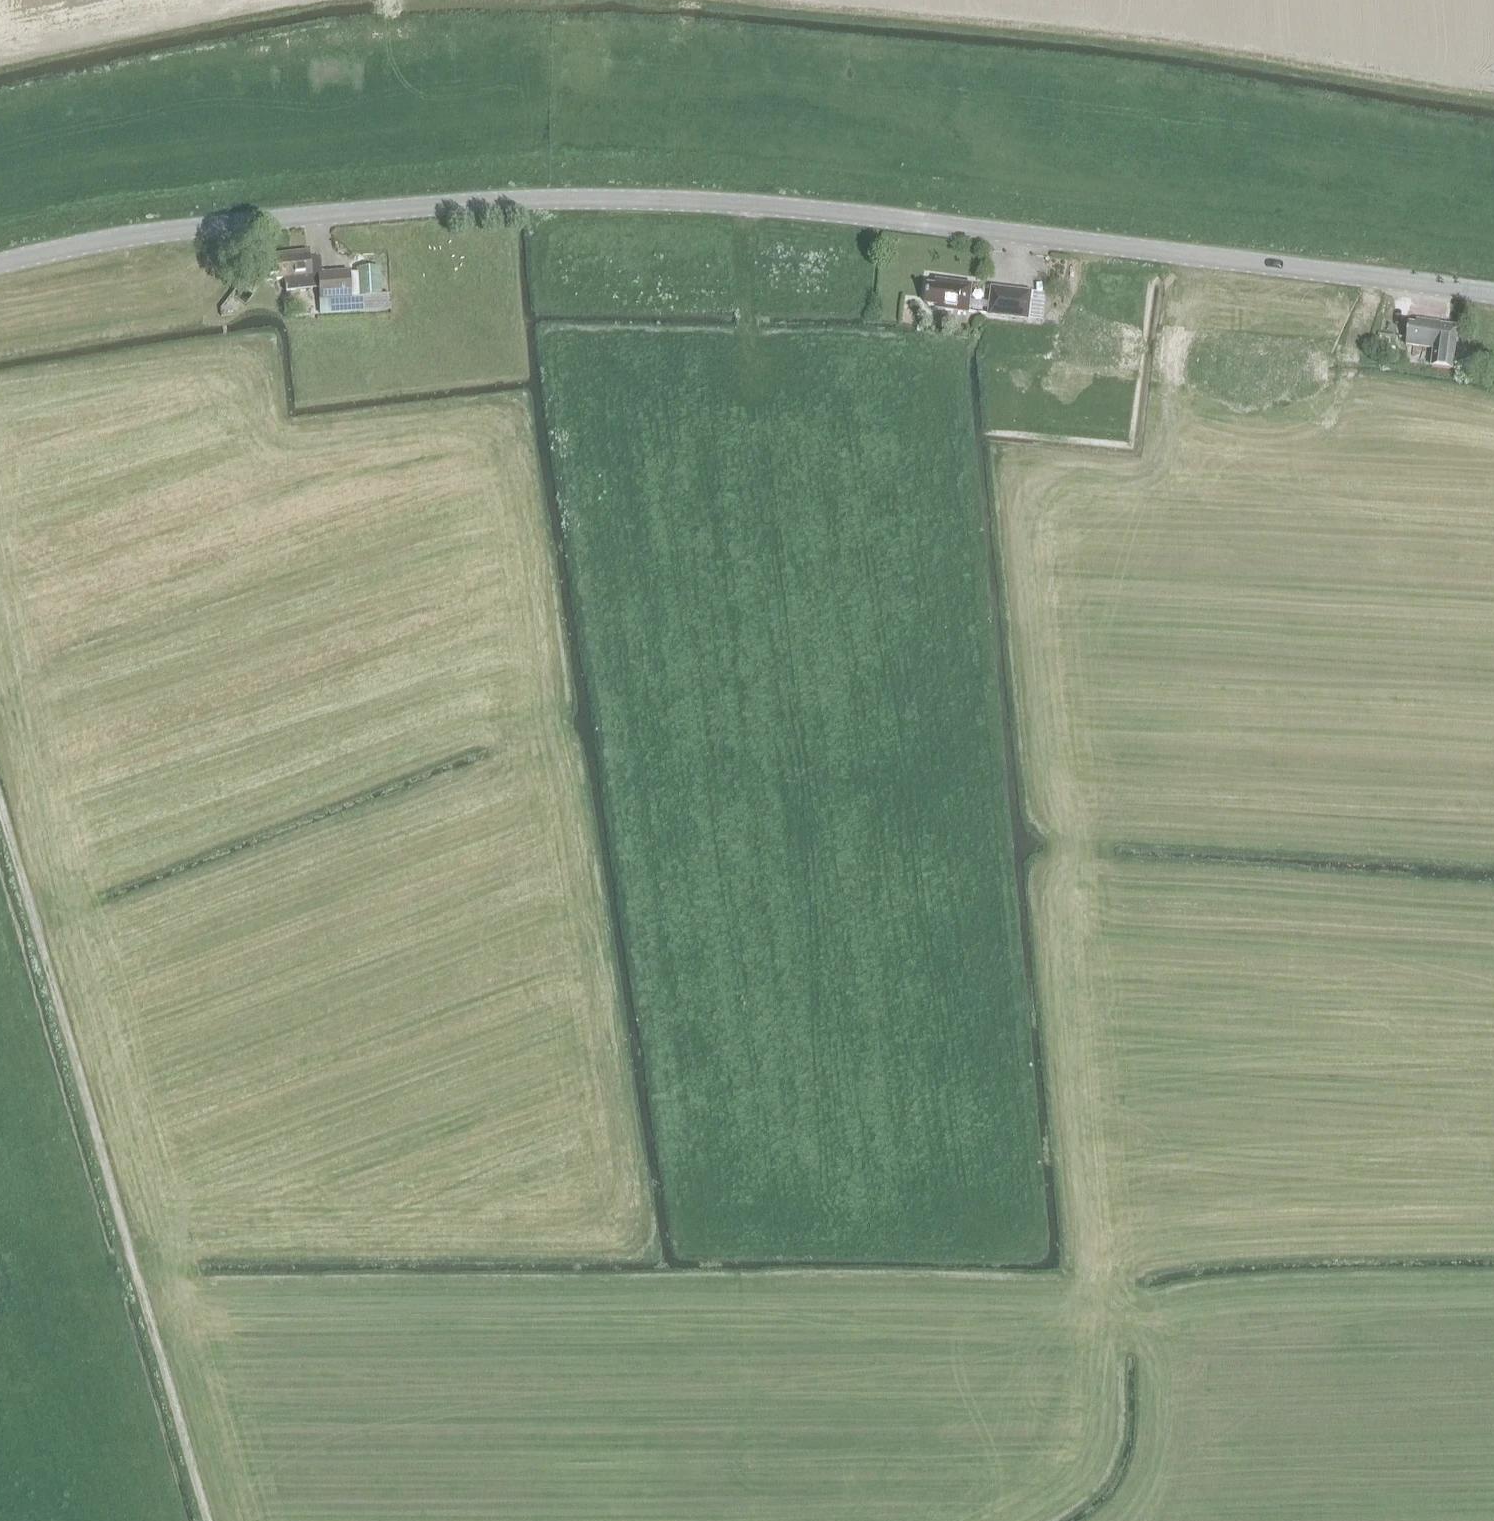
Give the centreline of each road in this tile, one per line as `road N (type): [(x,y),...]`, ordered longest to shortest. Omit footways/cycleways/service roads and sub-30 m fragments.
road 1 (tertiary): [(1493,294),(850,214),(645,199),(317,215),(142,234),(0,262)]
road 2 (track): [(0,806),(207,1520)]

